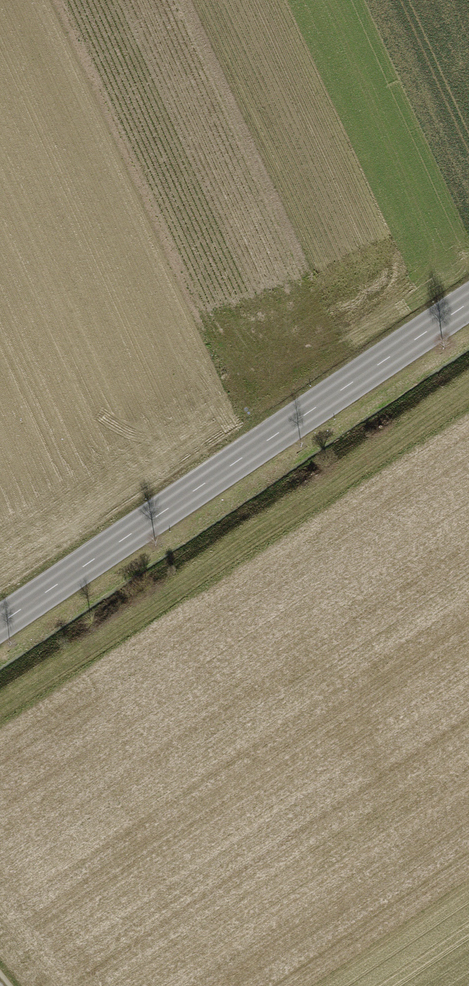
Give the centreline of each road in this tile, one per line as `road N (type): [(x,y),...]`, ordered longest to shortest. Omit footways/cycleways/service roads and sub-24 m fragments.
road 1 (secondary): [(0,623),(468,302)]
road 2 (track): [(0,706),(468,387)]

